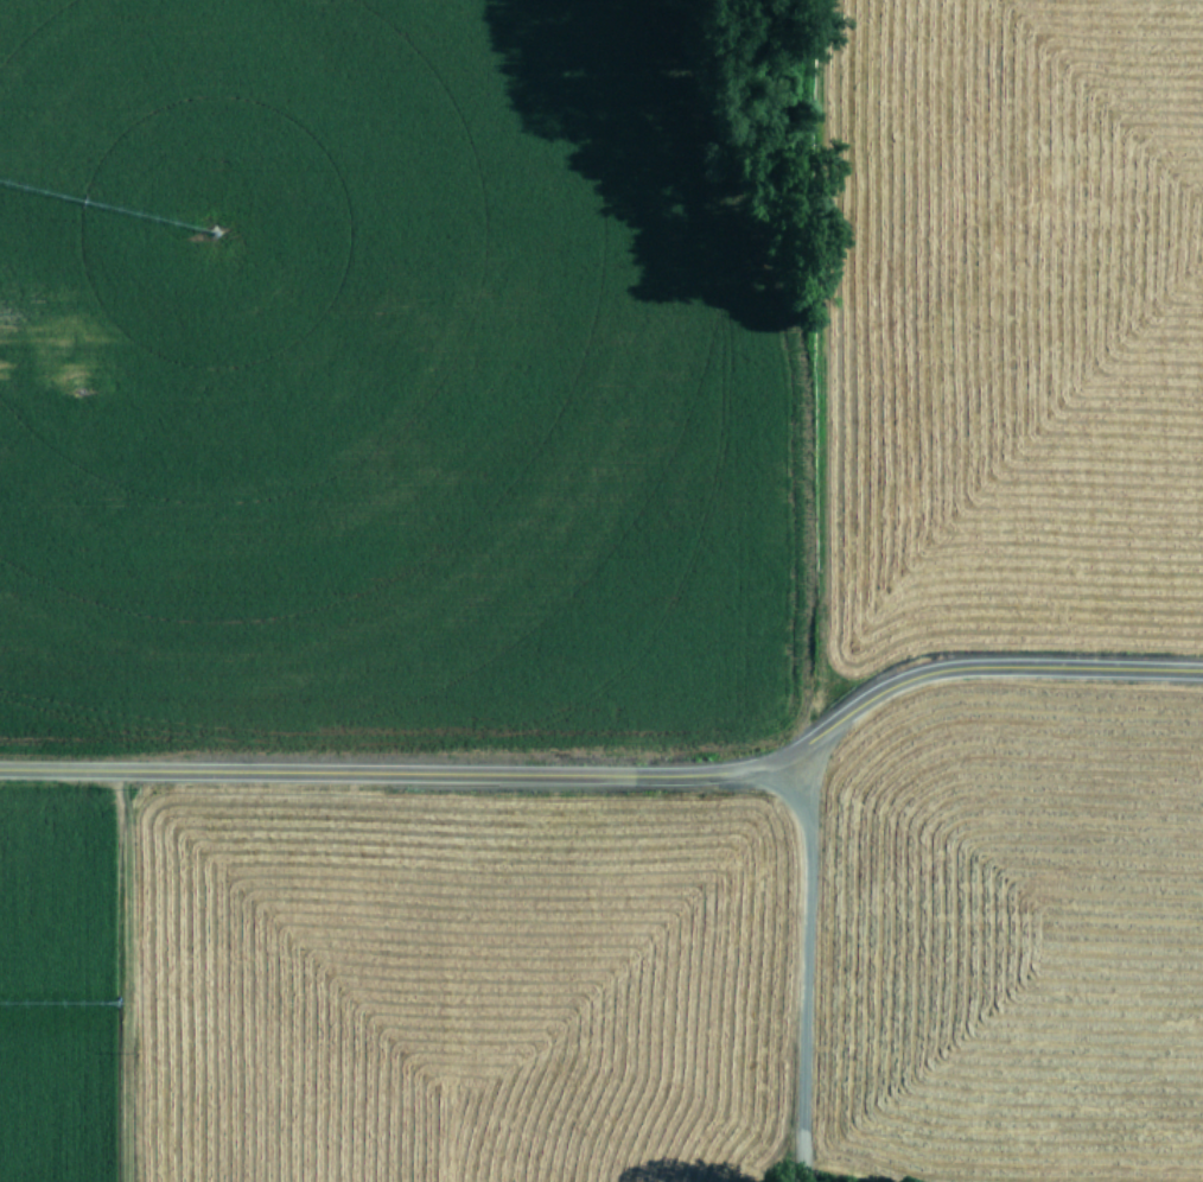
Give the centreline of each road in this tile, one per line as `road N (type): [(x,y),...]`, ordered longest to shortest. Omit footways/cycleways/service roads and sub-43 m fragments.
road 1 (residential): [(1202,669),(949,667),(904,680),(787,754),(721,771),(0,768)]
road 2 (residential): [(801,1181),(807,837),(787,754)]

